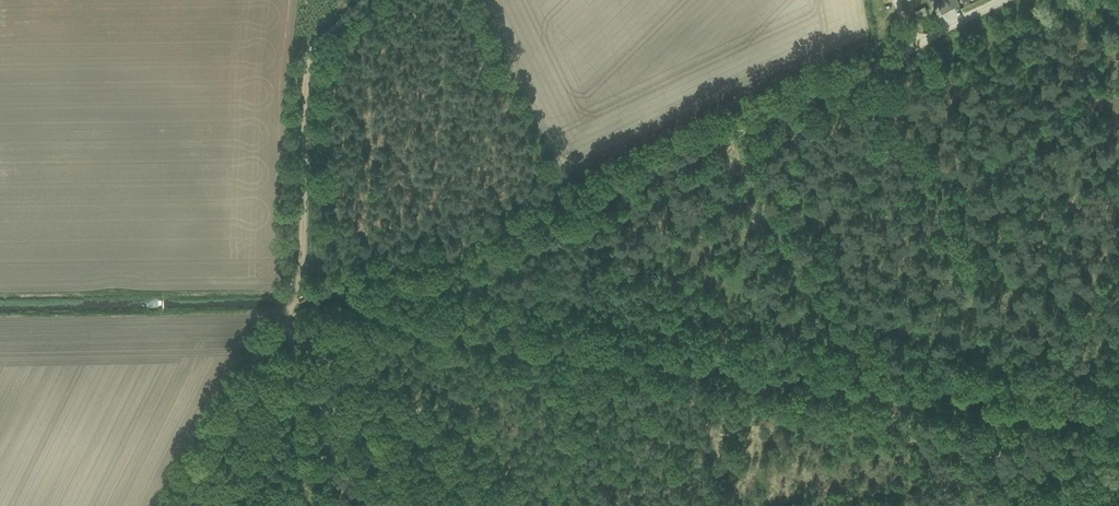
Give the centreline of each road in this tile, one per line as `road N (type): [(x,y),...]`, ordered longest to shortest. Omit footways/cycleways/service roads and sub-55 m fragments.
road 1 (track): [(922,47),(583,203),(307,295)]
road 2 (track): [(318,51),(308,82),(307,295),(293,317)]
road 3 (track): [(293,317),(191,505)]
road 4 (track): [(306,332),(337,360),(372,446),(414,505)]
road 5 (track): [(313,505),(303,405),(306,332)]
road 6 (track): [(1005,505),(1118,452)]

